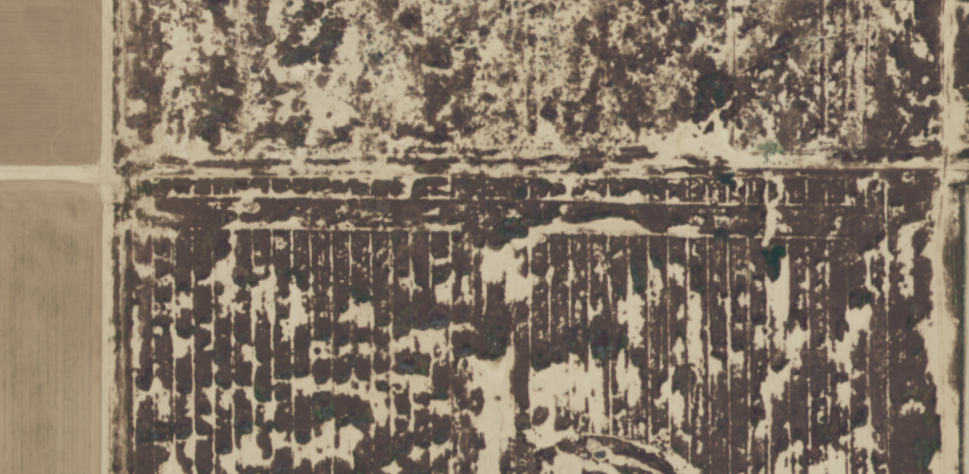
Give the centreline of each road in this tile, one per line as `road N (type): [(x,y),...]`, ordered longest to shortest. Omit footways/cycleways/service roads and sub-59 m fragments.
road 1 (track): [(950,159),(115,178)]
road 2 (track): [(115,178),(115,473)]
road 3 (track): [(115,178),(114,0)]
road 4 (track): [(950,159),(949,0)]

